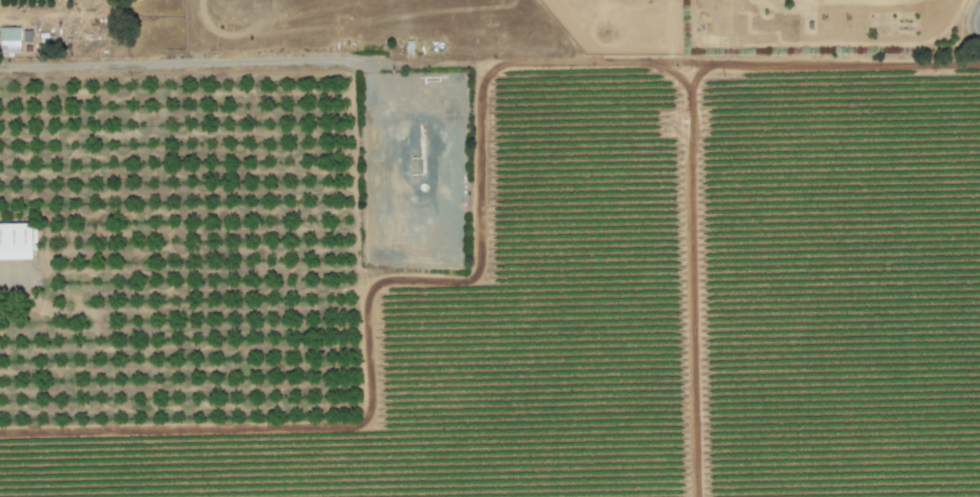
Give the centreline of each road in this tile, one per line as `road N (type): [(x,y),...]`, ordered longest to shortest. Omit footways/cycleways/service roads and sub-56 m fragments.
road 1 (track): [(474,58),(979,60)]

